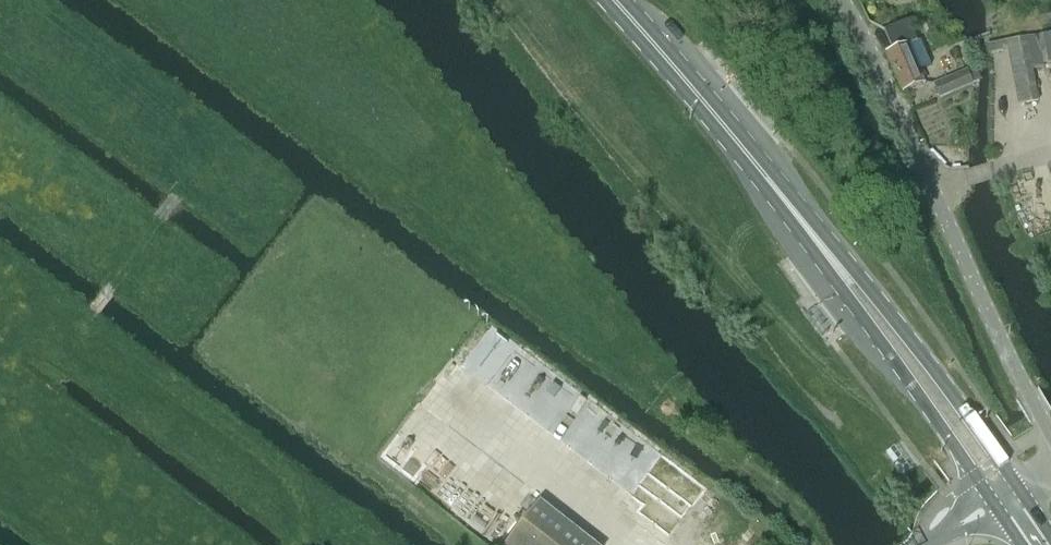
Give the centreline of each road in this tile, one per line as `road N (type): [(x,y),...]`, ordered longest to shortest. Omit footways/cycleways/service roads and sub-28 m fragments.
road 1 (unclassified): [(1050,437),(839,0)]
road 2 (primary): [(831,258),(613,0)]
road 3 (primary): [(1007,497),(999,460),(866,281),(831,258)]
road 4 (primary): [(831,258),(846,303),(976,475),(1007,497)]

